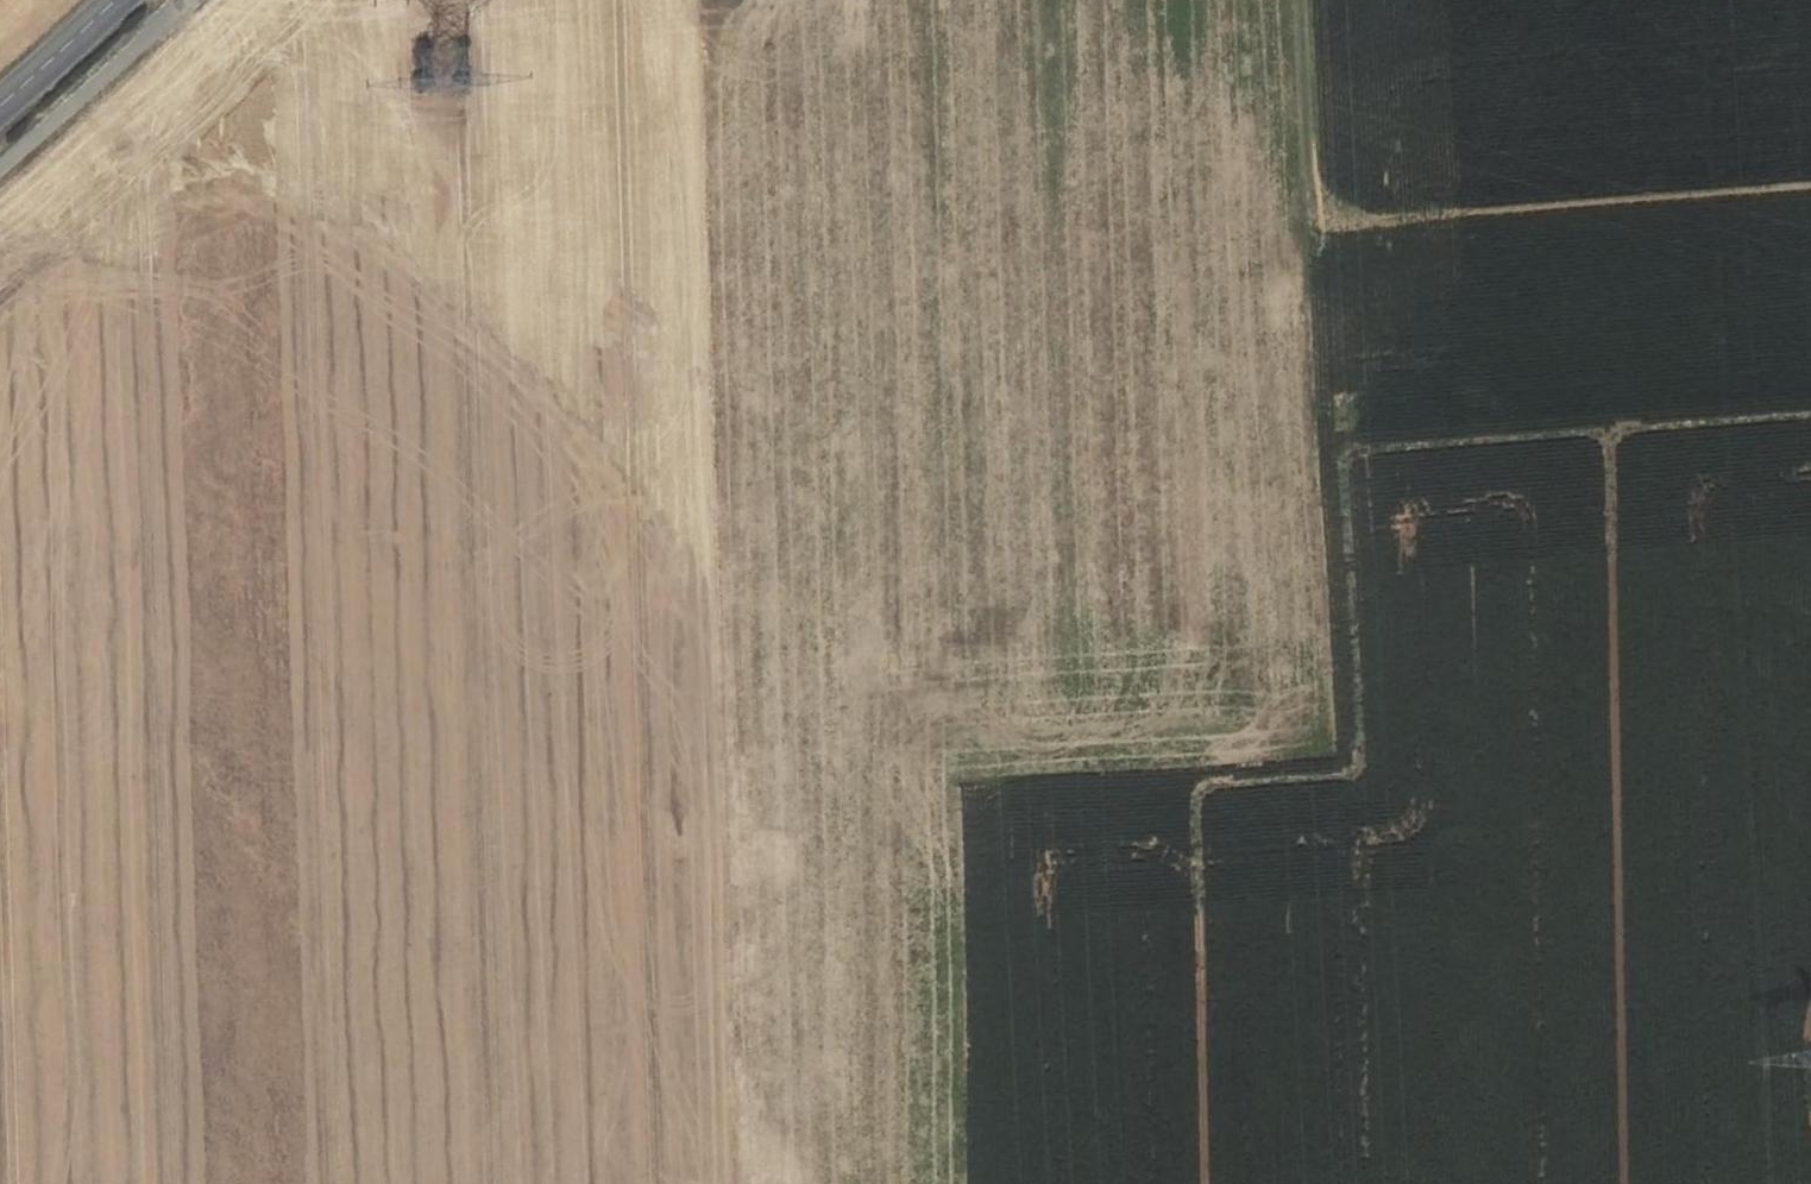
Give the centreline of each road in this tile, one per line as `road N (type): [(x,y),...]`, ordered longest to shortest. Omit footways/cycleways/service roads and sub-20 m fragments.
road 1 (tertiary): [(0,103),(115,0)]

